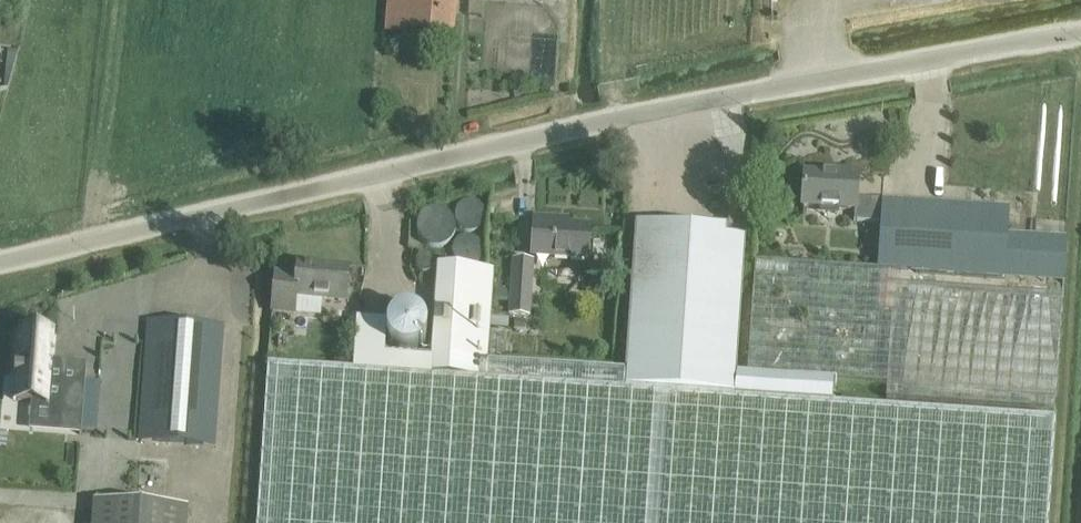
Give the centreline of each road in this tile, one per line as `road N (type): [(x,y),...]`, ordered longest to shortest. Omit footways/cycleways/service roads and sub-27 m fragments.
road 1 (unclassified): [(0,261),(712,98),(1080,33)]

